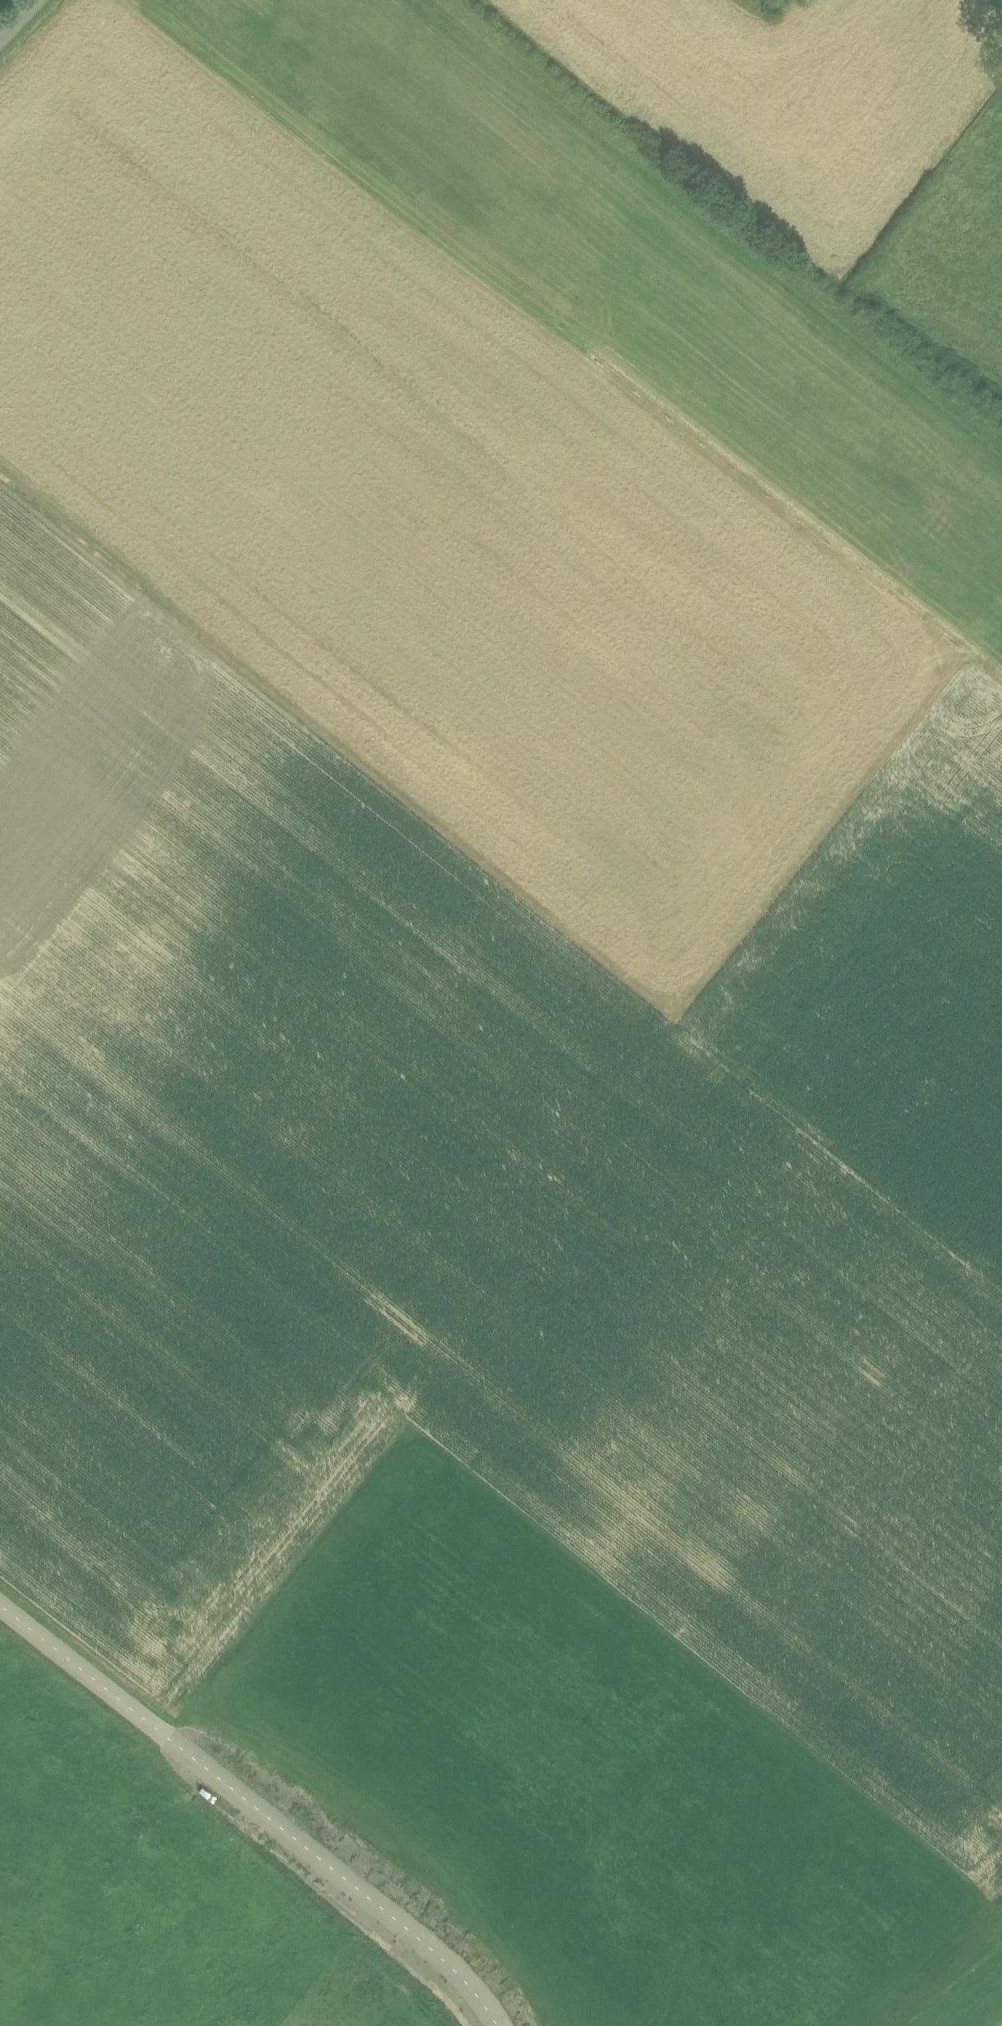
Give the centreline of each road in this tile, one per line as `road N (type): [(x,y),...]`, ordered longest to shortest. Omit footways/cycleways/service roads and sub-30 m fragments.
road 1 (unclassified): [(497,2025),(457,1974),(382,1907),(0,1602)]

